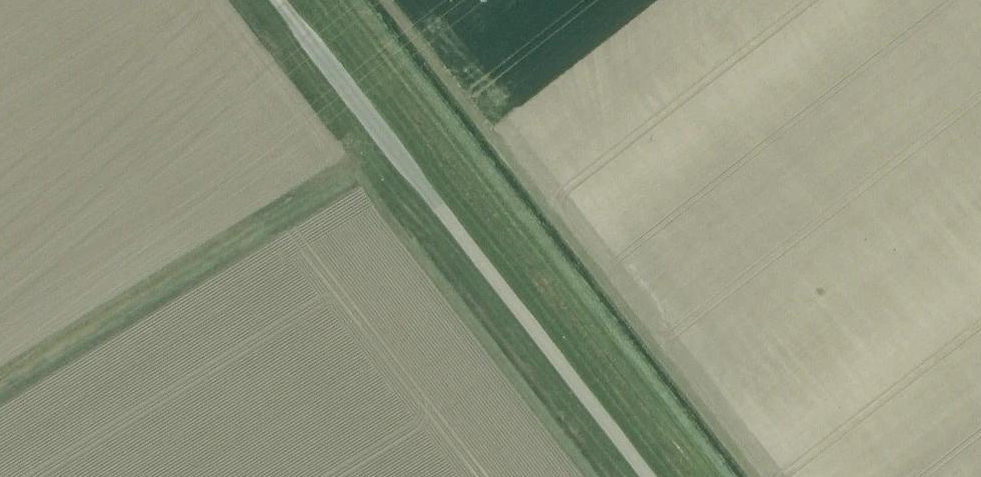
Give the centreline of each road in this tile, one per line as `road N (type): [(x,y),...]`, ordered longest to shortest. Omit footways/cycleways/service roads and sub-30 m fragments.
road 1 (unclassified): [(647,476),(278,0)]

